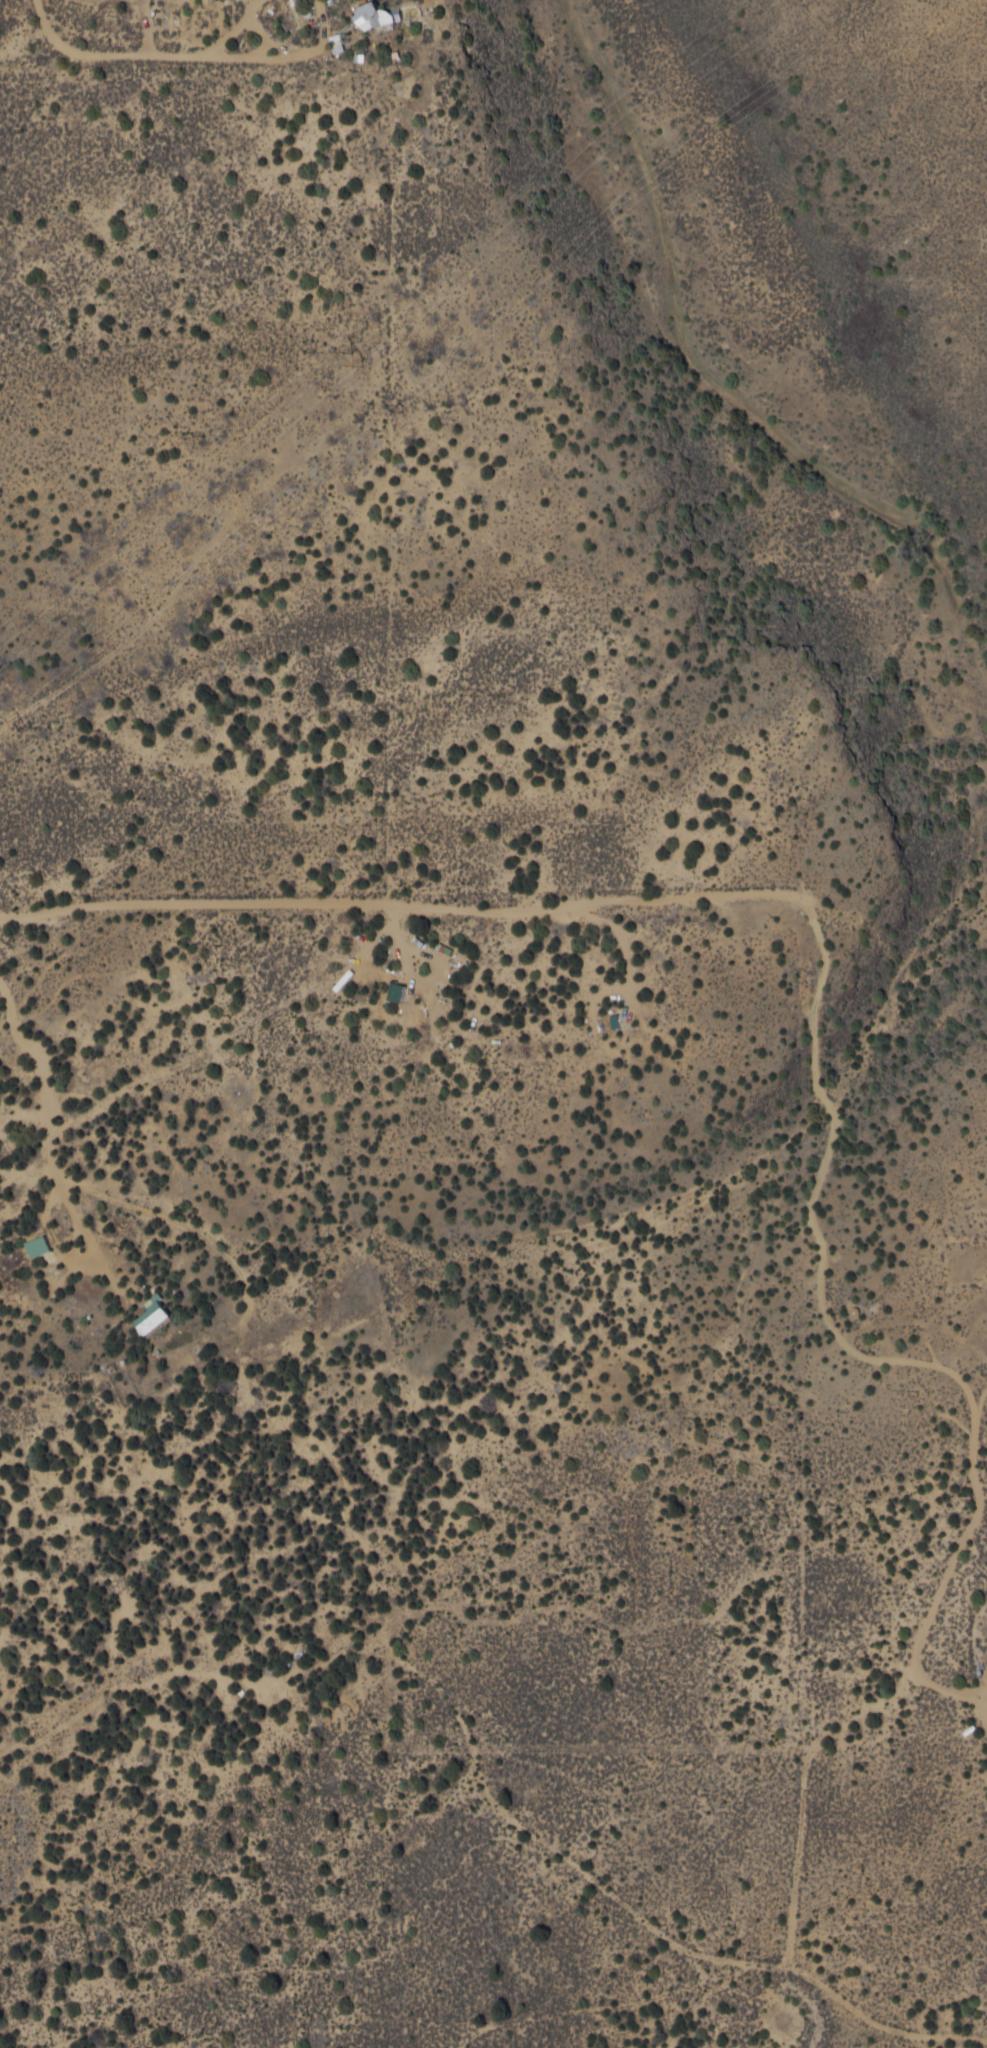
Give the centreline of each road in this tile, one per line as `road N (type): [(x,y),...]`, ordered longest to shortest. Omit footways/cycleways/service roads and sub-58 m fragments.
road 1 (residential): [(986,2003),(903,1981),(835,1976),(582,1844),(476,1759),(228,1282),(102,1149),(0,1110)]

